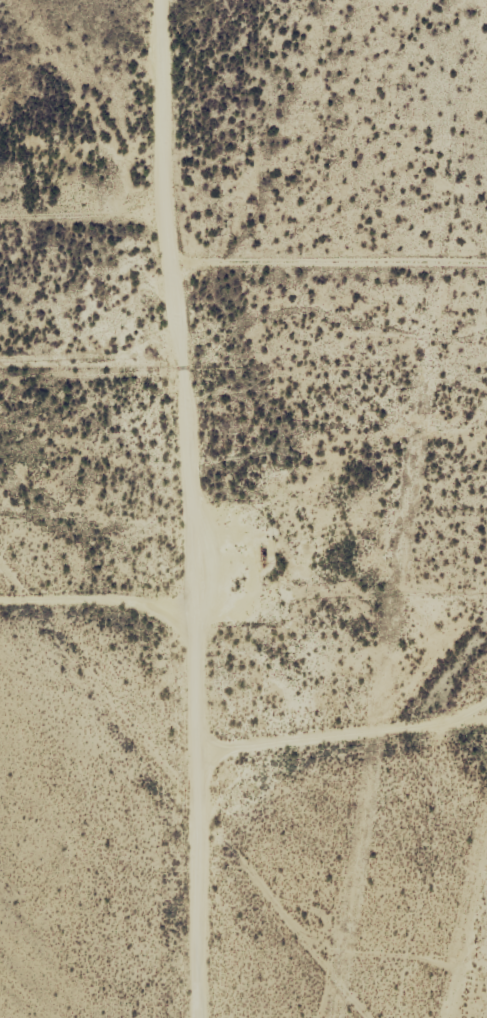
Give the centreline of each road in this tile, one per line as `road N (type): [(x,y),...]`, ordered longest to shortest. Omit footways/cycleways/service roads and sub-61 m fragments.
road 1 (track): [(179,1017),(146,277),(142,0)]
road 2 (track): [(0,612),(166,610)]
road 3 (track): [(145,227),(0,228)]

